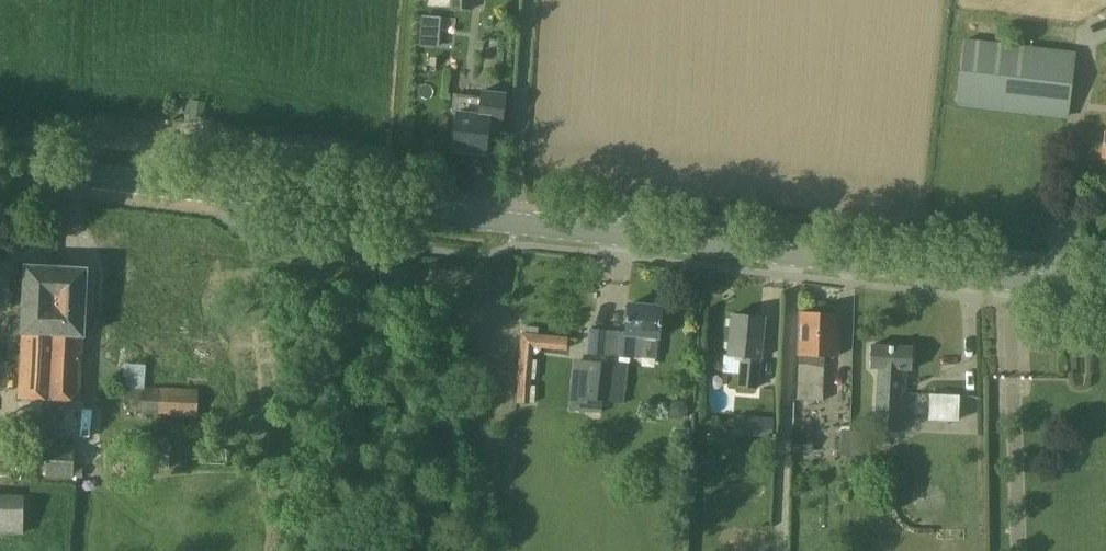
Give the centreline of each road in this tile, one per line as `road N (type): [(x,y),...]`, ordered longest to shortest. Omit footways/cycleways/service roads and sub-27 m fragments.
road 1 (tertiary): [(513,225),(1105,293)]
road 2 (tertiary): [(0,169),(513,225)]
road 3 (track): [(781,550),(793,258)]
road 4 (unclassified): [(513,225),(529,0)]

